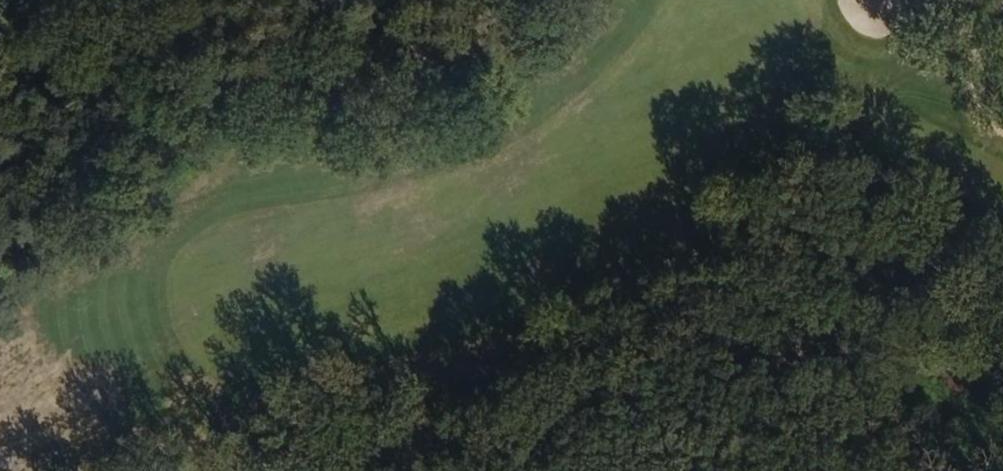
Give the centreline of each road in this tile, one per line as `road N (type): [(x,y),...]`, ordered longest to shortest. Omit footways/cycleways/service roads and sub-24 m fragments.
road 1 (track): [(743,234),(987,32)]
road 2 (track): [(579,470),(743,234)]

